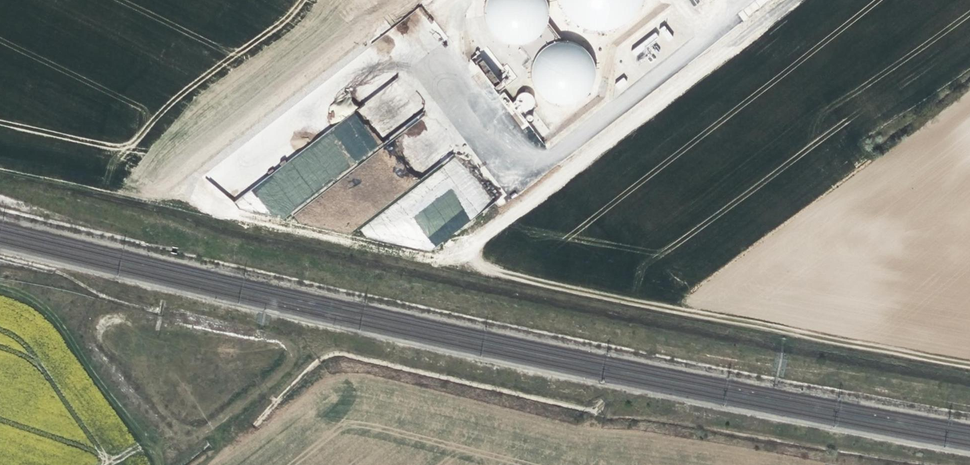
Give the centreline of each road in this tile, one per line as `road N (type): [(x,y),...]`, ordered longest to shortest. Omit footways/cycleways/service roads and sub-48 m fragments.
road 1 (track): [(790,0),(464,254),(485,268),(969,364)]
road 2 (track): [(466,253),(440,260),(204,206),(169,188)]
road 3 (track): [(0,288),(50,317),(156,464)]

